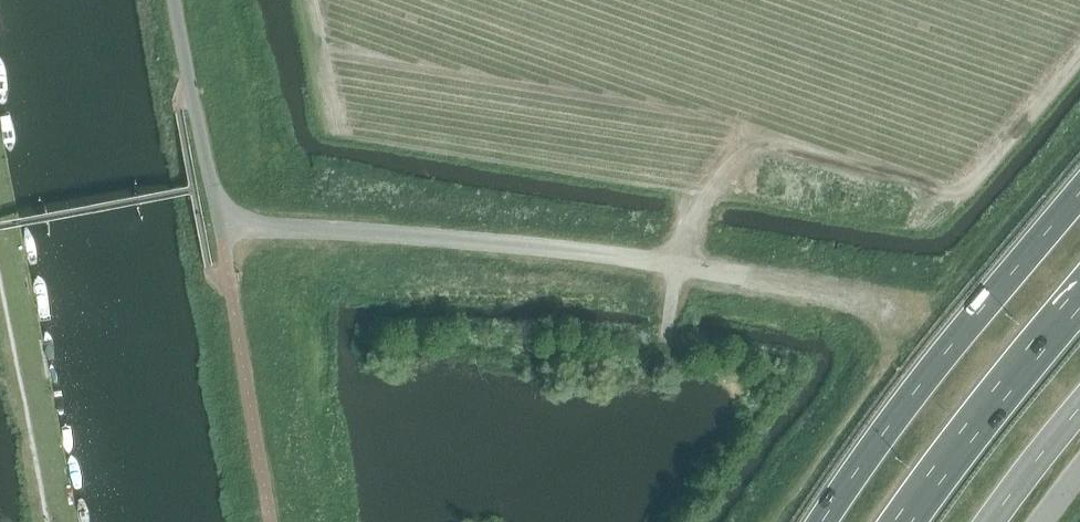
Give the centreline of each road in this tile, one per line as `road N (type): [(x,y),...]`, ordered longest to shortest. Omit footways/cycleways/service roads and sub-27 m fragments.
road 1 (trunk): [(1079,192),(883,433),(821,521)]
road 2 (trunk): [(902,521),(1079,296)]
road 3 (unclassified): [(225,245),(173,0)]
road 4 (track): [(46,521),(11,325)]

